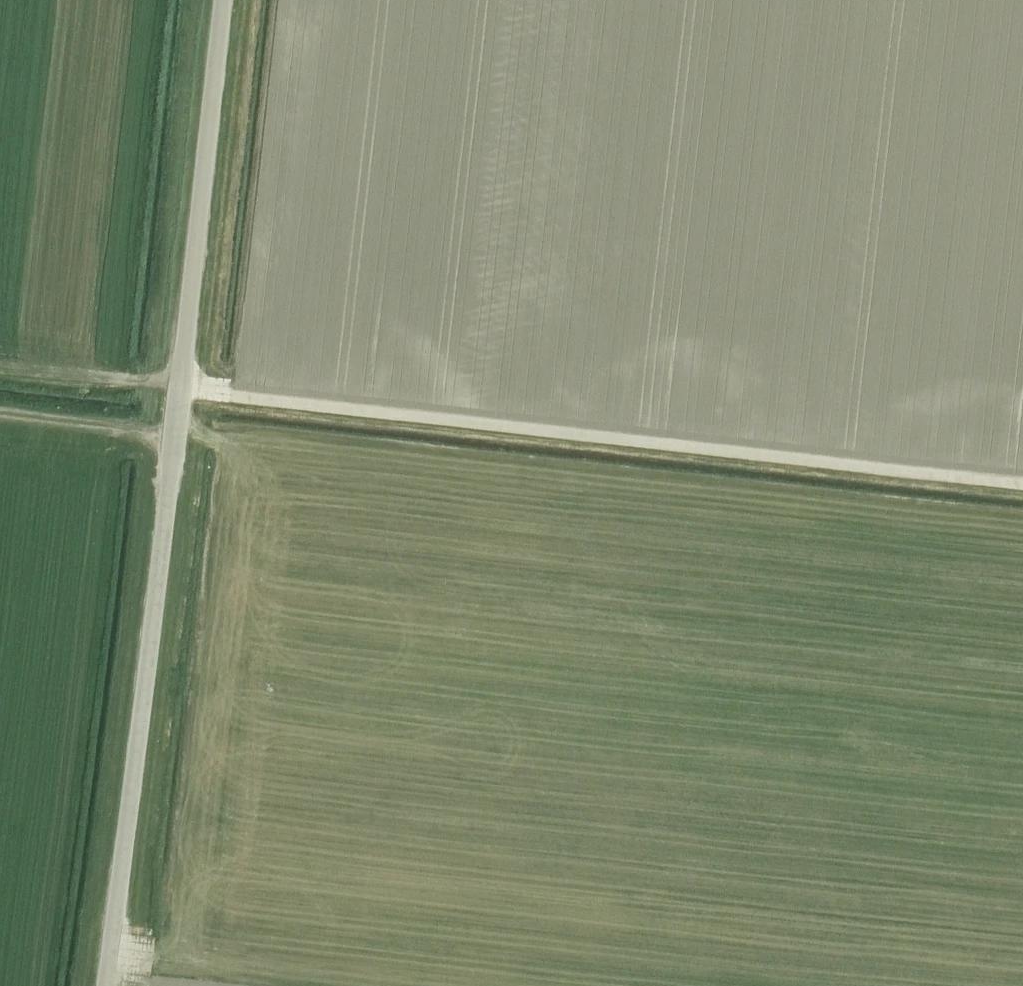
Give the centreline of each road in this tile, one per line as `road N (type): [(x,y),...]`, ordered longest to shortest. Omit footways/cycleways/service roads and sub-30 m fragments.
road 1 (unclassified): [(97,985),(216,0)]

